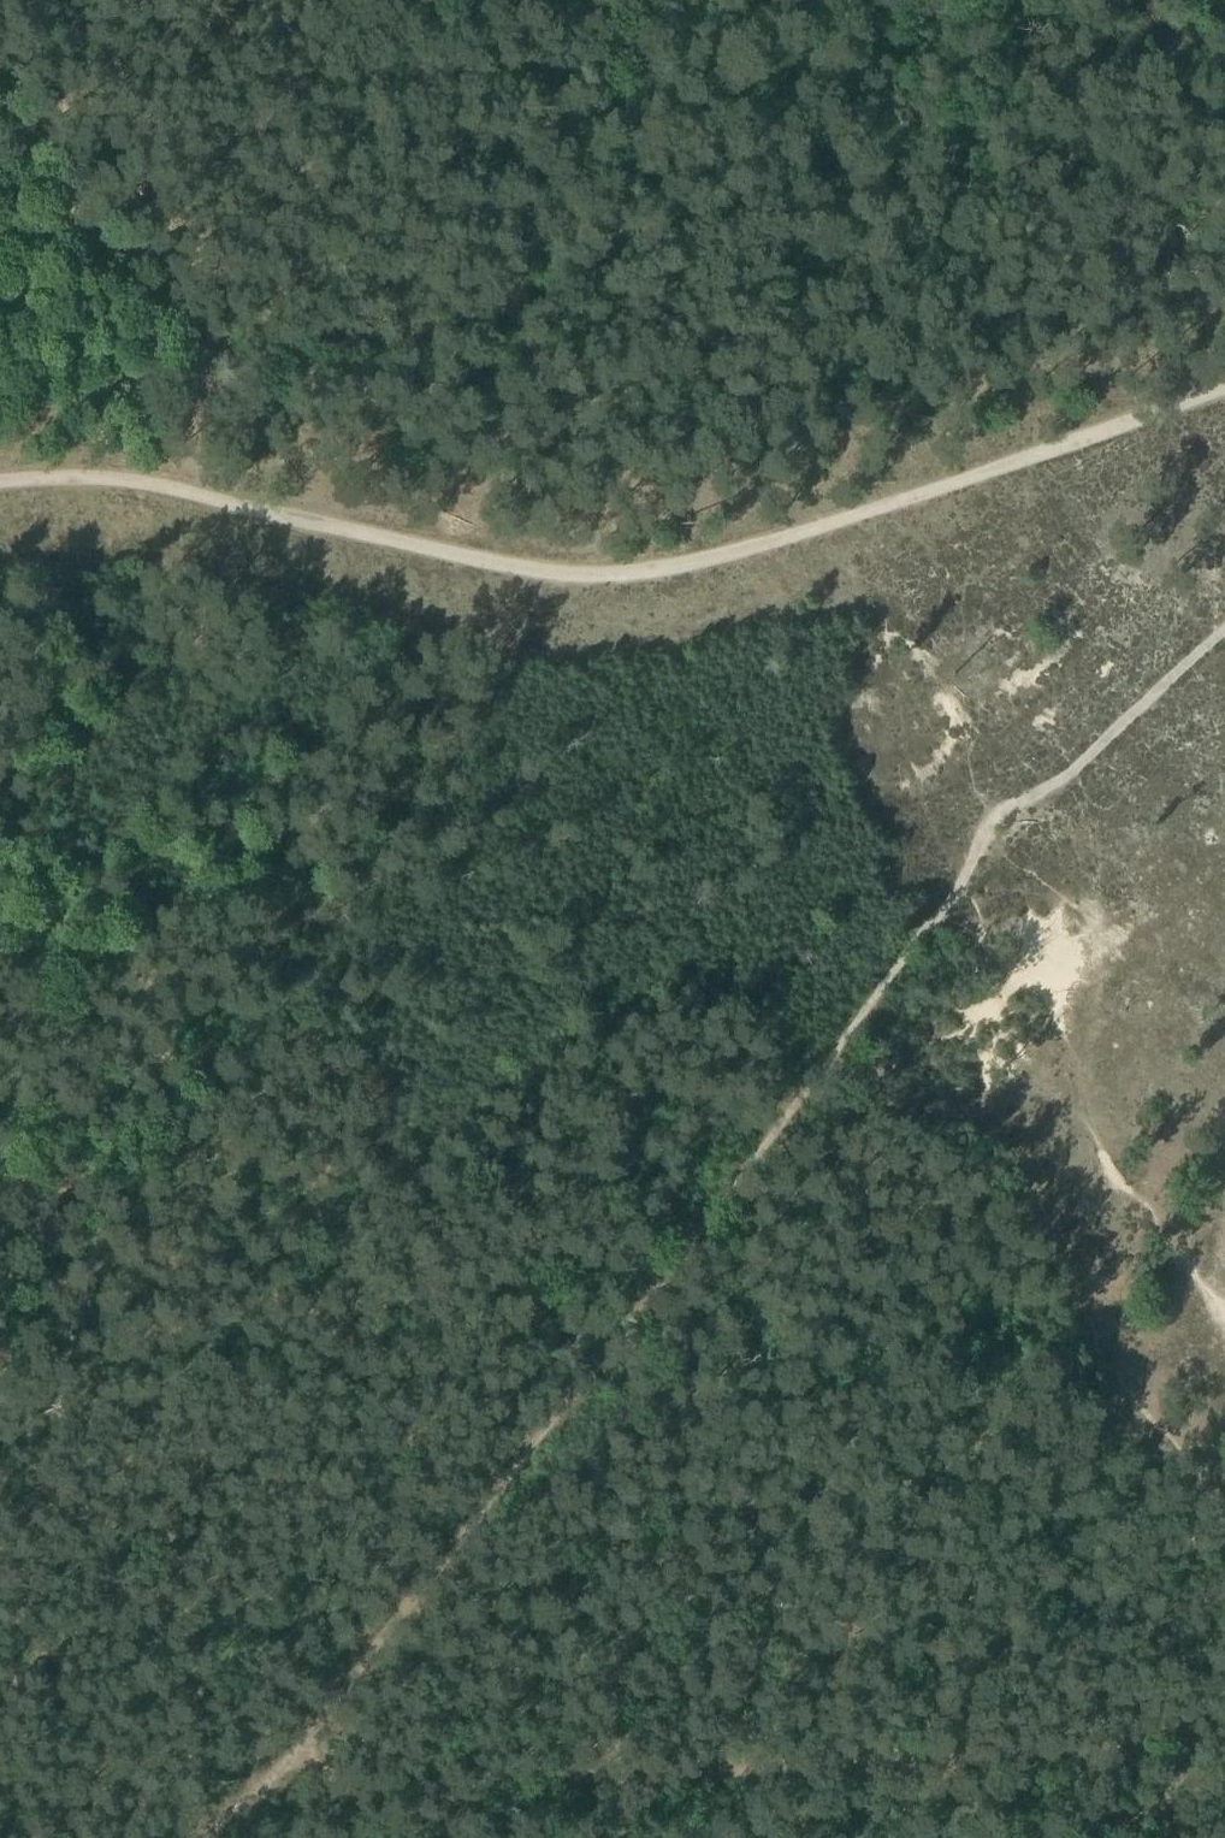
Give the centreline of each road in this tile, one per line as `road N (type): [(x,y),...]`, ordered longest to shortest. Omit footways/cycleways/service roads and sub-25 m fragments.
road 1 (track): [(0,481),(75,476),(158,485),(460,556),(608,577),(869,514),(1224,390)]

